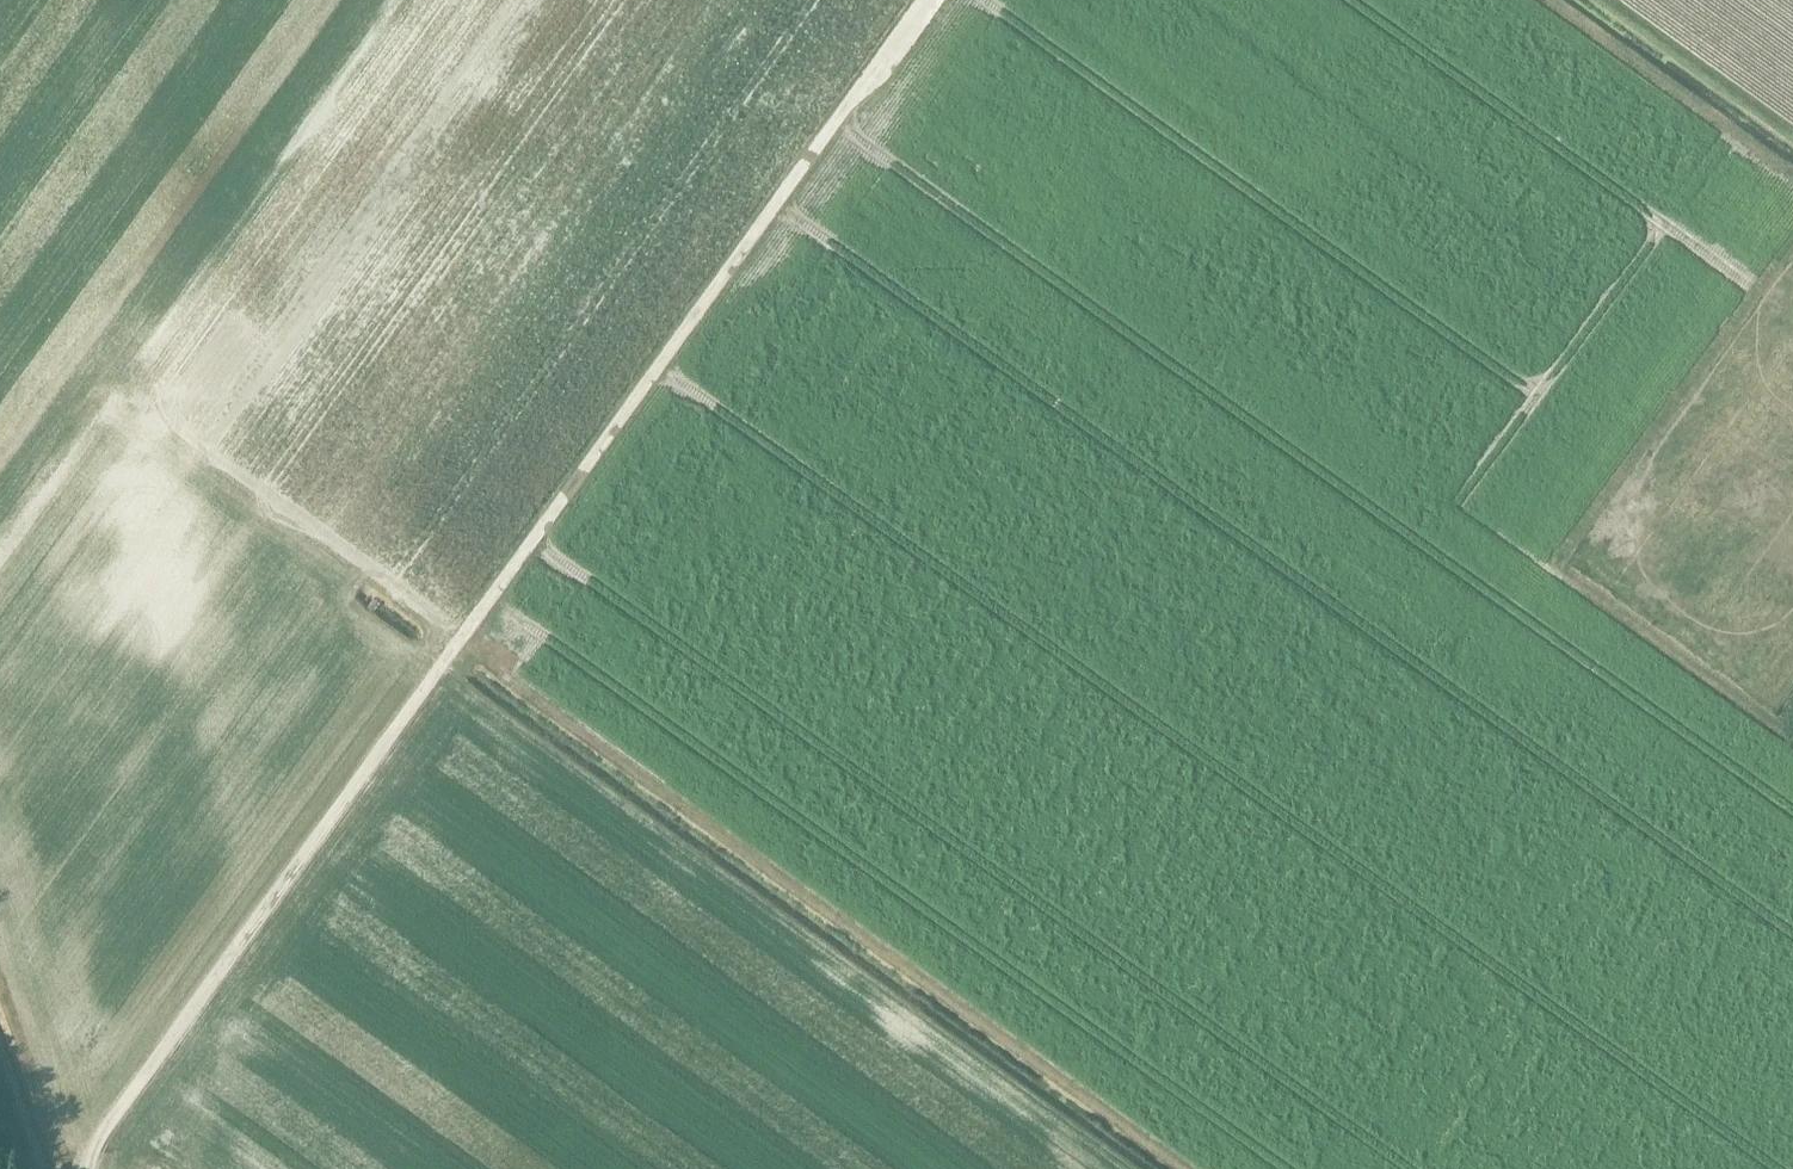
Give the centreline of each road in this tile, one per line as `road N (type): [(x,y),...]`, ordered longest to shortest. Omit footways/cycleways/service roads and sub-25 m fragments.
road 1 (track): [(900,0),(73,1147),(68,1168)]

